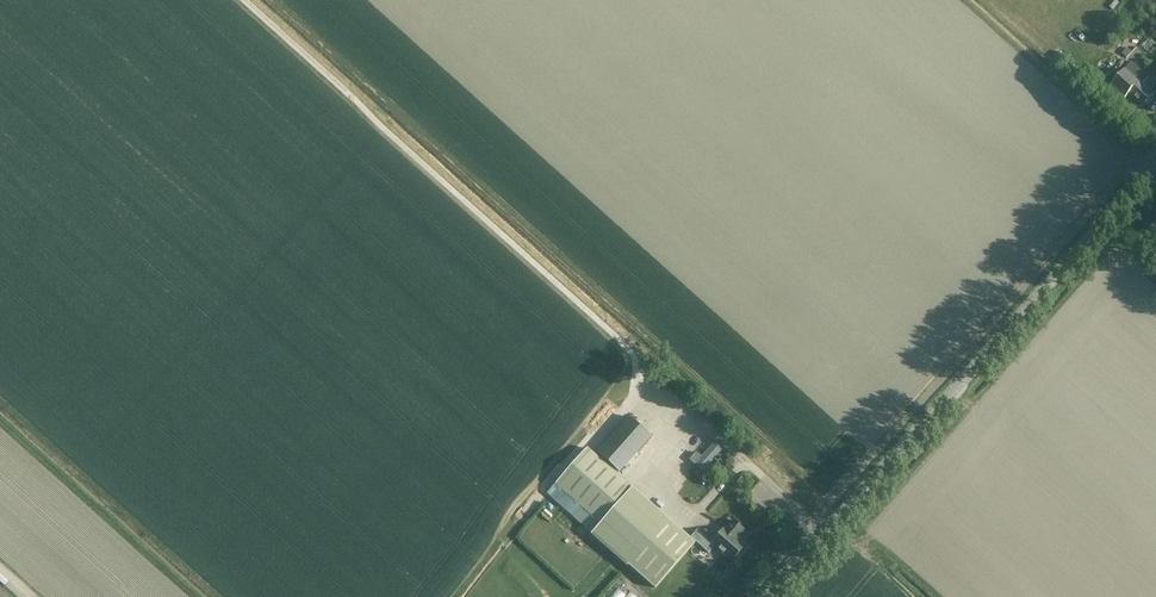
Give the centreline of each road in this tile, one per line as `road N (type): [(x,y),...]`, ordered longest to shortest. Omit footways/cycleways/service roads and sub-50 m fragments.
road 1 (tertiary): [(767,596),(1155,161)]
road 2 (track): [(642,372),(594,317),(242,0)]

